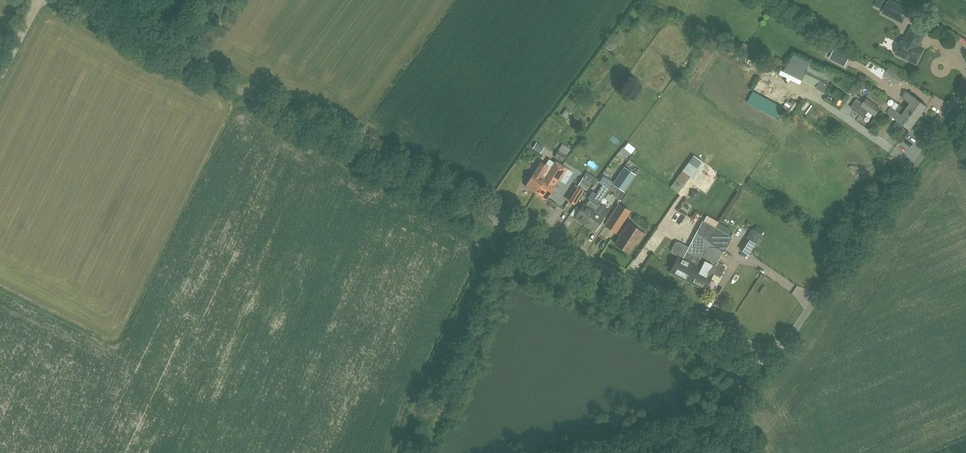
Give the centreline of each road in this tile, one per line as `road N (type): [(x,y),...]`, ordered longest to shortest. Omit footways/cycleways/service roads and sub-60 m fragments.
road 1 (unclassified): [(954,105),(791,334),(764,350),(48,0)]
road 2 (track): [(502,225),(398,452)]

